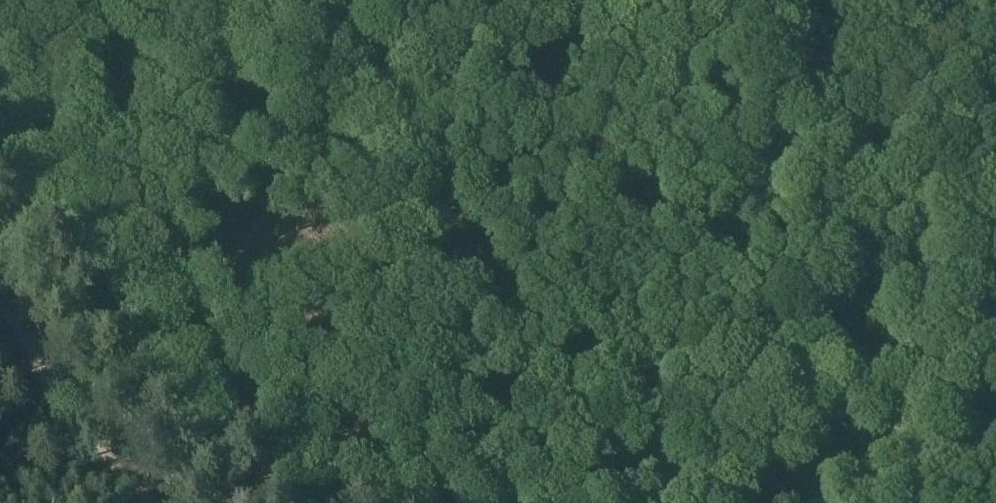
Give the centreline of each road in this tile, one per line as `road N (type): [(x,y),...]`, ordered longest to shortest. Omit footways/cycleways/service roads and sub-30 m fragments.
road 1 (track): [(138,502),(0,317)]
road 2 (track): [(810,502),(995,440)]

